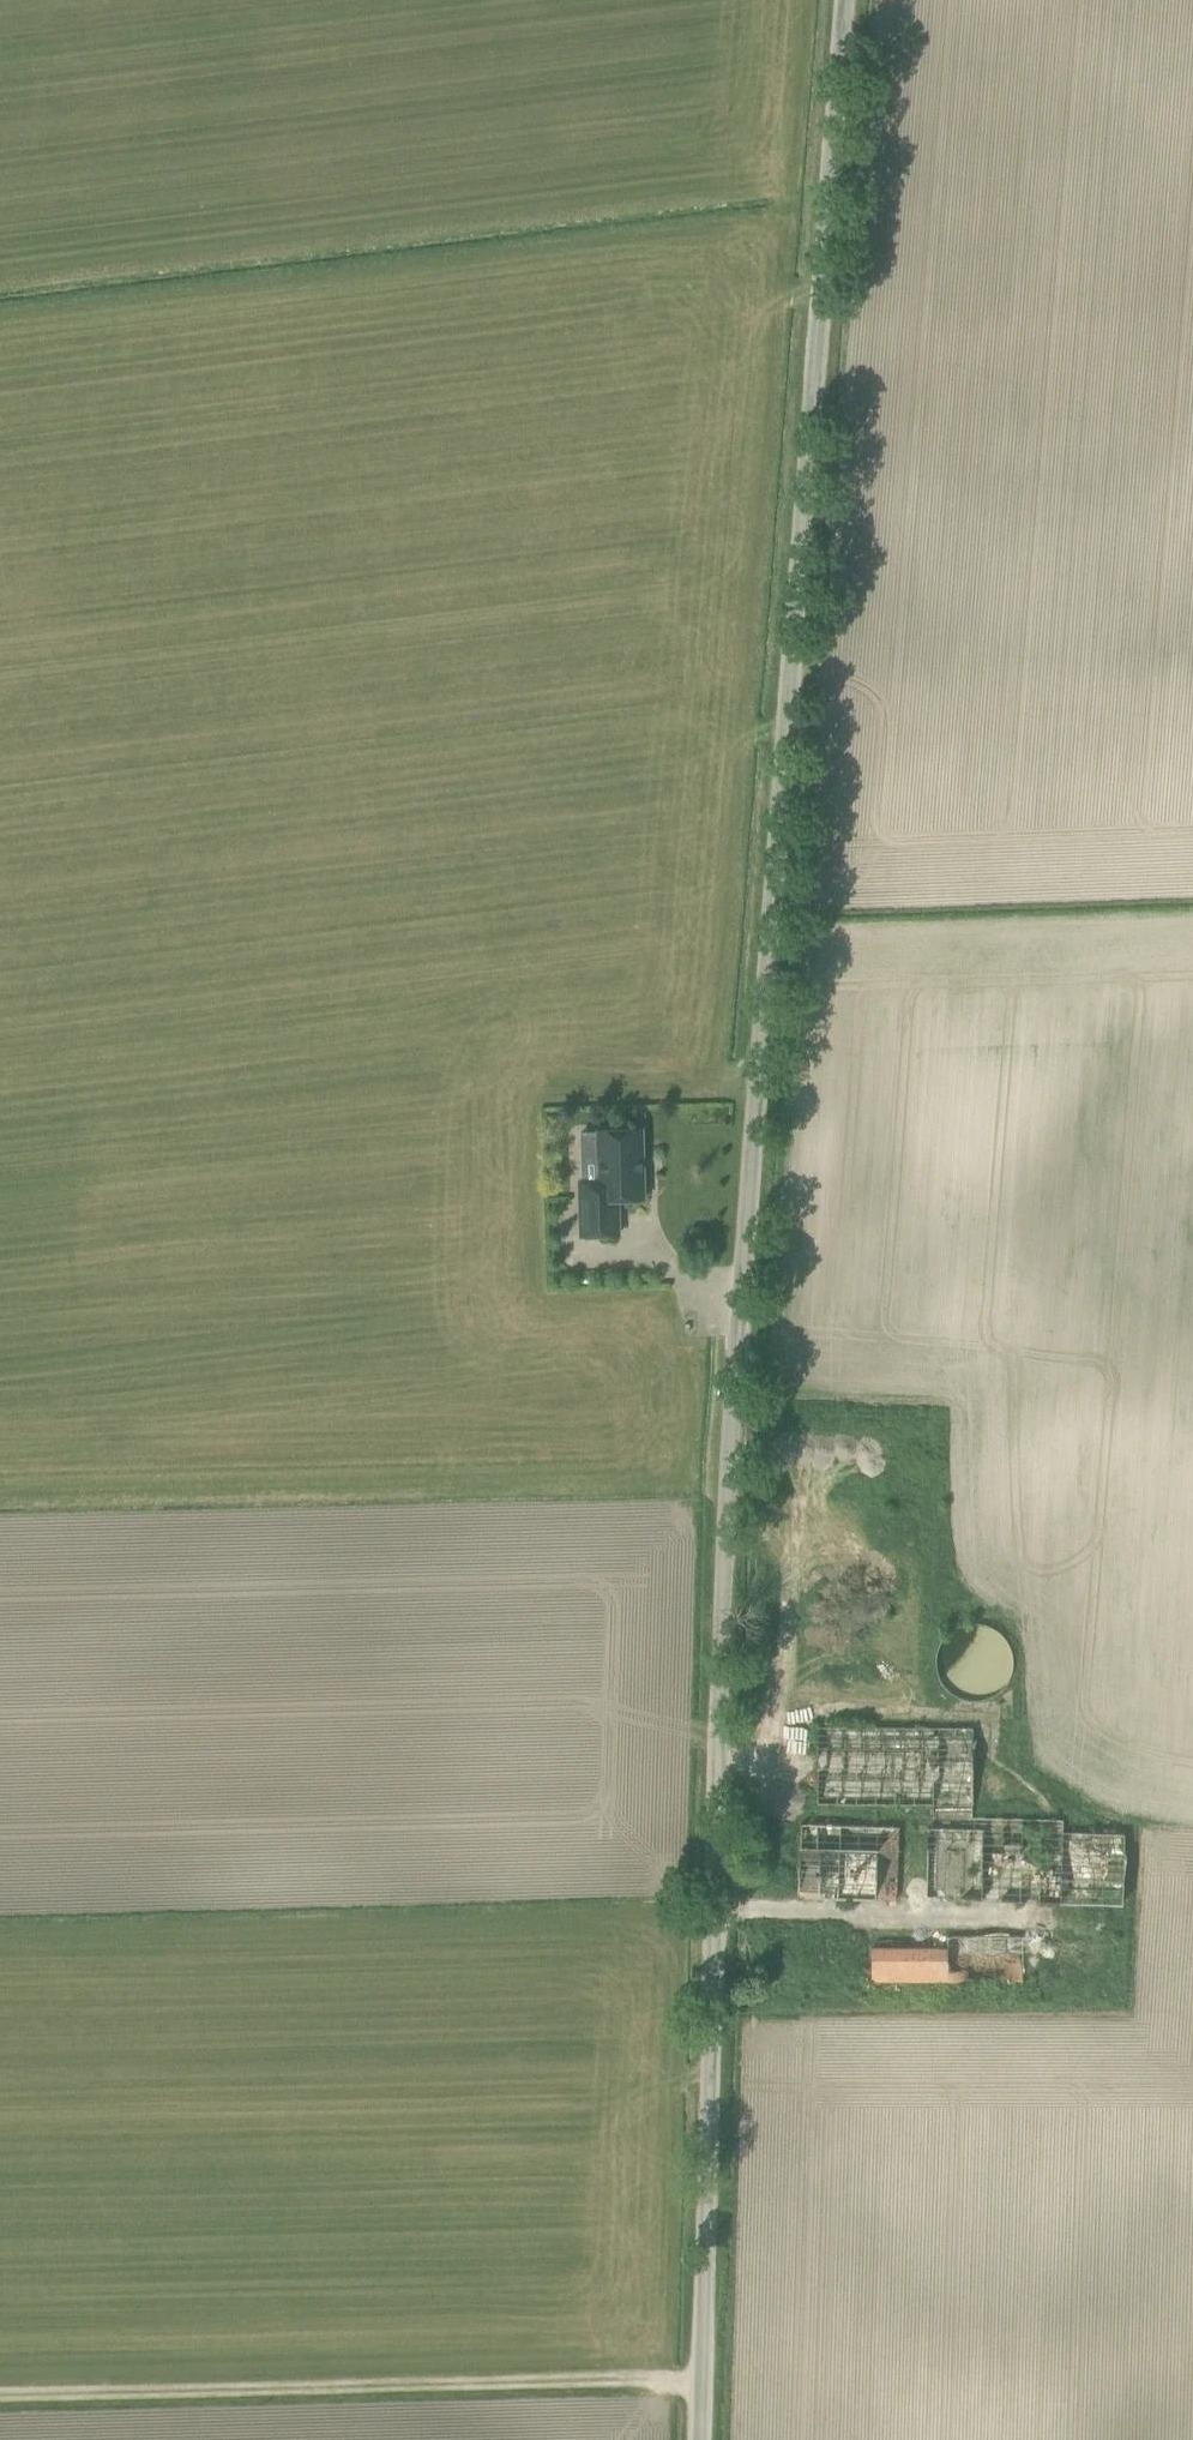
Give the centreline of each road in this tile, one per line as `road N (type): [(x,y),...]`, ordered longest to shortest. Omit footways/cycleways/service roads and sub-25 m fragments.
road 1 (unclassified): [(710,2439),(728,1800),(847,0)]
road 2 (track): [(0,2393),(712,2373)]

